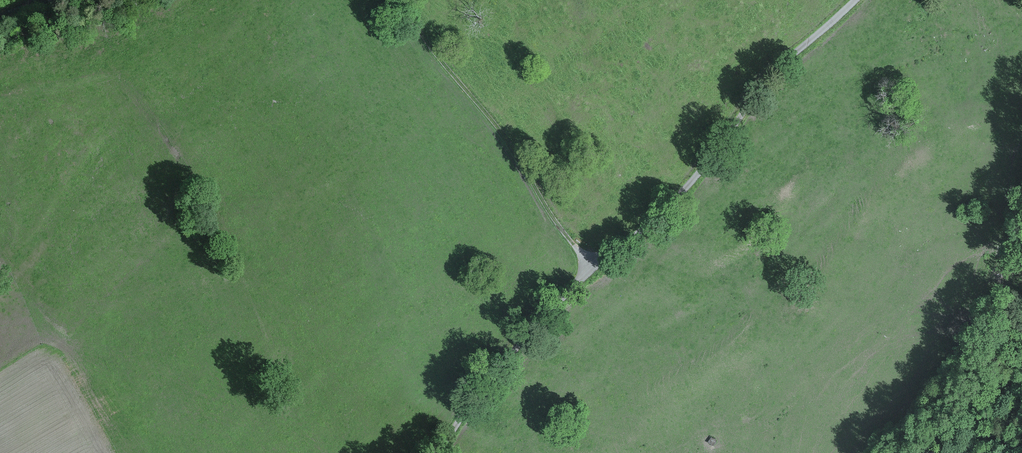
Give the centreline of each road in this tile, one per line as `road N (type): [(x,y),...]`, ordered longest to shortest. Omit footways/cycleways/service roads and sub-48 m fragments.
road 1 (unclassified): [(436,452),(489,376),(592,265),(673,201),(764,81),(854,0)]
road 2 (track): [(396,0),(500,131),(592,265)]

